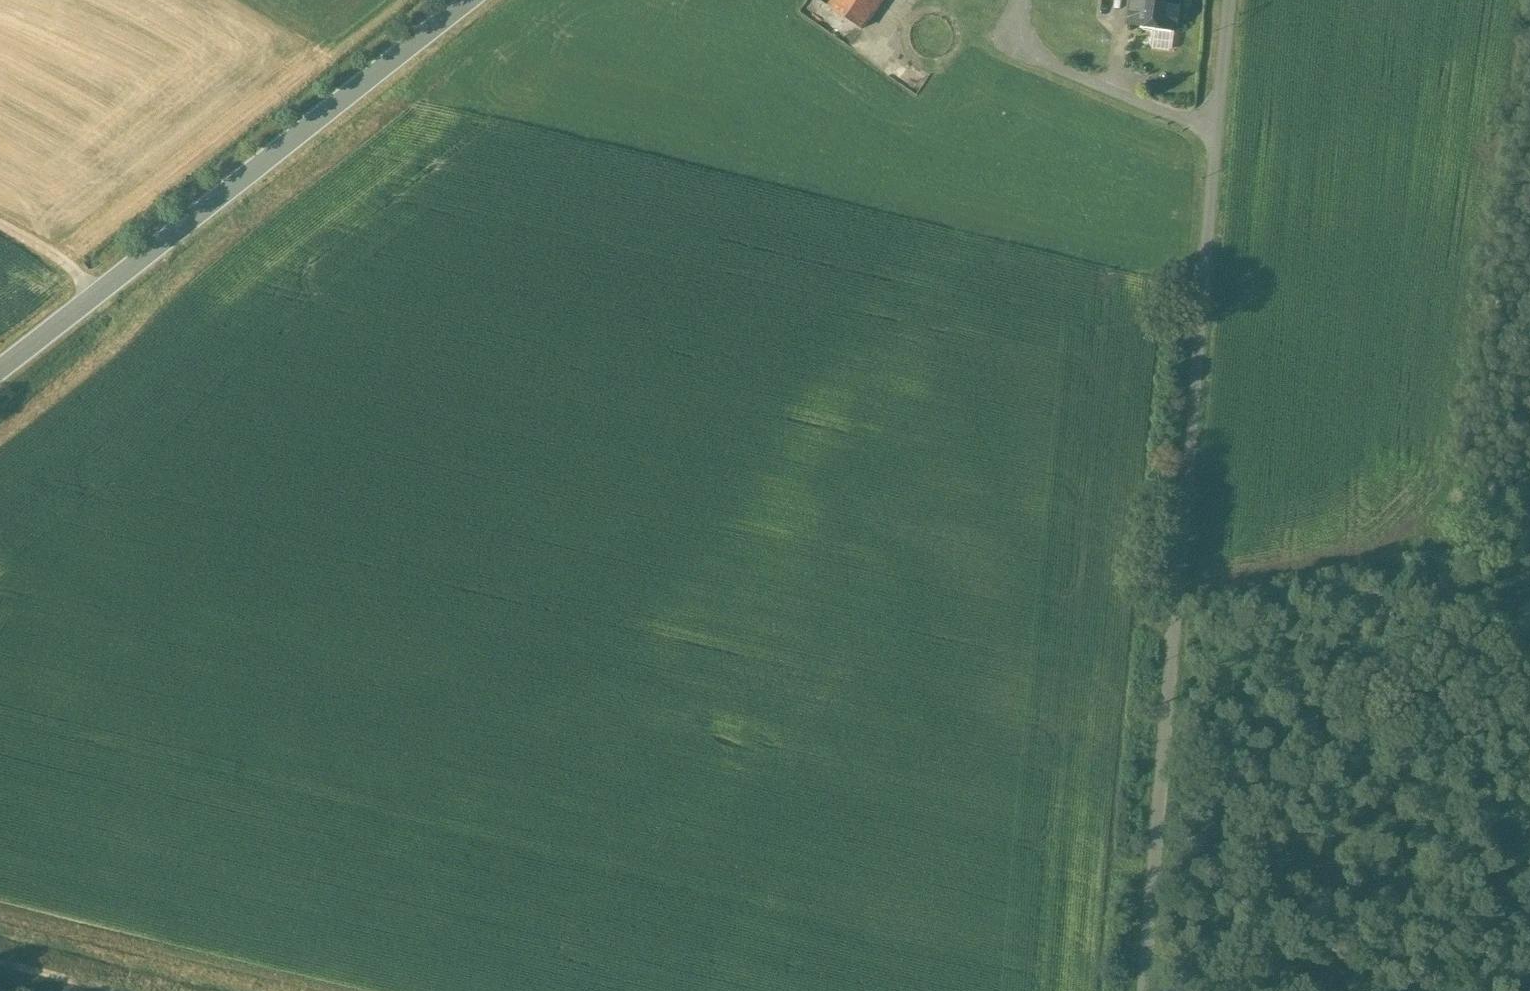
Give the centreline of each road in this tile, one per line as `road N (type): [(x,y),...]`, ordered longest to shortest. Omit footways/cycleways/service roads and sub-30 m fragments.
road 1 (unclassified): [(1144,990),(1231,0)]
road 2 (tertiary): [(470,0),(0,368)]
road 3 (track): [(0,959),(129,990)]

